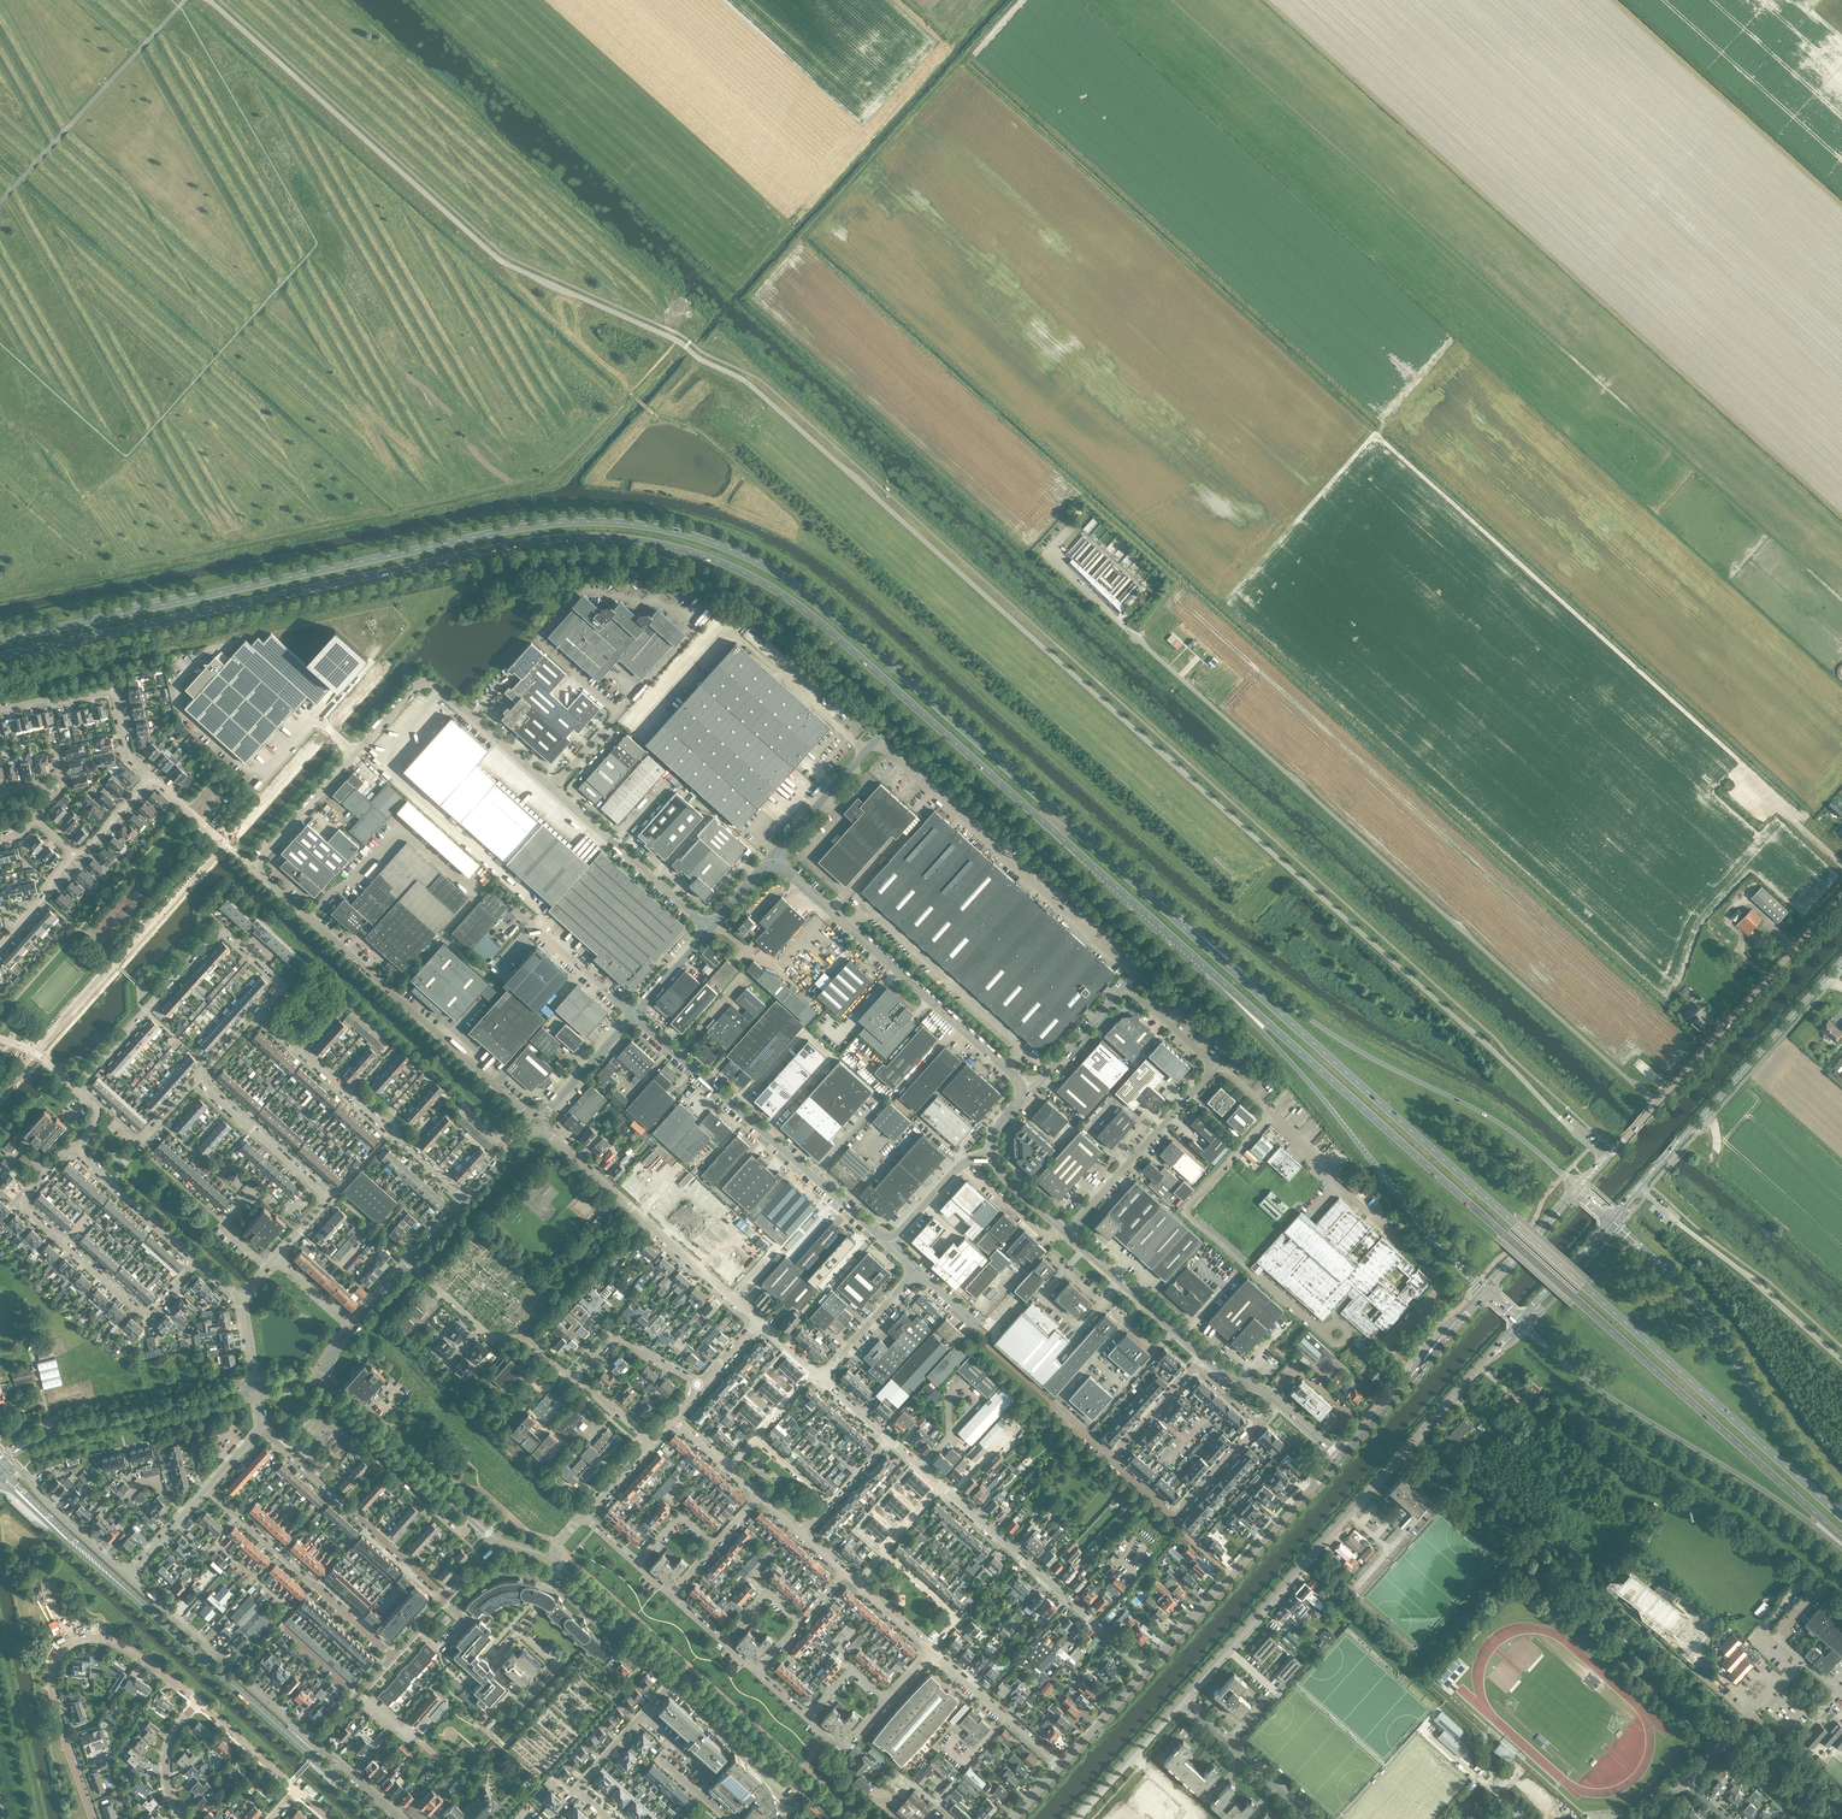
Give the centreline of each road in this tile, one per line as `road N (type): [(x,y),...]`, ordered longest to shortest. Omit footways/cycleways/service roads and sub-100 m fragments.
road 1 (unclassified): [(1606,1159),(743,380),(668,337),(503,263),(209,0)]
road 2 (trunk): [(0,655),(521,542),(600,535),(668,544),(741,569),(818,618),(1210,971)]
road 3 (trunk): [(1139,887),(830,610),(750,559),(667,531),(581,522),(513,530),(0,641)]
road 4 (trunk): [(1841,1517),(1139,887)]
road 5 (trunk): [(1210,971),(1841,1535)]
road 6 (trunk): [(1578,1188),(1500,1123),(1327,1031),(1139,887)]
road 7 (tertiary): [(1182,1700),(1521,1320)]
road 8 (unclassified): [(774,868),(777,853),(864,754),(884,746),(1134,972)]
road 9 (unclassified): [(552,788),(424,677),(253,869)]
road 10 (trunk): [(1210,971),(1323,1095),(1446,1253),(1488,1291)]
road 11 (tertiary): [(326,1768),(25,1496)]
road 12 (trunk): [(1521,1320),(1597,1388),(1770,1490),(1841,1548)]
road 13 (unclassified): [(529,1115),(253,869)]
road 14 (trunk): [(1841,1503),(1763,1405),(1695,1301),(1611,1219)]
road 15 (tertiary): [(1606,1159),(1841,898)]
road 16 (tertiary): [(889,1238),(633,1015)]
road 17 (residential): [(93,1818),(54,1706),(60,1653),(85,1638),(116,1641),(199,1702)]
road 18 (tertiary): [(1022,1090),(1017,1077),(899,970),(774,868)]
road 19 (residential): [(198,1263),(145,1313),(28,1210),(28,1196),(70,1151),(83,1149)]
road 20 (secondary): [(1640,1188),(1841,963)]
road 21 (residential): [(76,1087),(214,936),(229,936),(280,984)]
road 22 (tertiary): [(1148,1670),(1341,1457)]
road 23 (residential): [(760,1322),(545,1132)]
road 24 (residential): [(1148,1670),(943,1488)]
road 25 (unclassified): [(1841,1361),(1640,1188)]
road 26 (residential): [(394,1657),(207,1486)]
road 27 (residential): [(447,1597),(259,1429)]
road 28 (residential): [(314,1744),(127,1576)]
road 29 (tertiary): [(498,1539),(319,1383)]
road 30 (tertiary): [(24,1445),(252,1387)]
road 31 (residential): [(467,1200),(297,1048)]
road 32 (unclassified): [(1068,1234),(1216,1066)]
road 33 (tertiary): [(1341,1457),(1488,1291)]
road 34 (residential): [(152,778),(129,753),(114,690),(0,711)]
road 35 (unclassified): [(708,931),(552,788)]
road 36 (residential): [(1113,1459),(1176,1517),(1258,1424)]
road 37 (track): [(1135,637),(1181,583),(1079,491)]
road 38 (unclassified): [(552,788),(619,713),(554,655)]
road 39 (tertiary): [(1204,1357),(1068,1234)]
road 40 (tertiary): [(1314,1818),(1182,1700)]
road 41 (tertiary): [(680,1673),(548,1556)]
road 42 (residential): [(1061,1767),(931,1651)]
road 43 (tertiary): [(807,1787),(680,1673)]
road 44 (residential): [(352,1326),(467,1200)]
road 45 (unclassified): [(1682,1779),(1801,1660)]
road 46 (residential): [(198,1263),(83,1149)]
road 47 (tertiary): [(1078,1818),(1182,1700)]
road 48 (residential): [(314,1185),(198,1080)]
road 49 (unclassified): [(1022,1090),(1038,1084),(1127,986)]
road 50 (residential): [(578,1374),(619,1340),(701,1385)]
road 51 (residential): [(931,1651),(960,1619),(885,1552)]
road 52 (unclassified): [(822,1377),(918,1271)]
road 53 (residential): [(127,1576),(29,1480)]
road 54 (tertiary): [(1488,1291),(1578,1188)]
road 55 (tertiary): [(889,1238),(956,1168),(994,1156)]
road 56 (residential): [(749,1802),(737,1815),(722,1814),(661,1760),(674,1743)]
road 57 (secondary): [(1521,1320),(1611,1219)]
road 58 (unclassified): [(544,1114),(633,1015)]
road 59 (residential): [(199,1702),(298,1790)]
road 60 (unclassified): [(633,1015),(535,928)]
road 61 (residential): [(184,1818),(167,1786),(166,1753),(175,1729),(199,1702)]
road 62 (tertiary): [(1061,1767),(1148,1670)]
road 63 (residential): [(1196,1366),(1113,1459)]
road 64 (residential): [(127,1576),(207,1486)]
road 65 (unclassified): [(1216,1066),(1127,986)]
road 66 (residential): [(297,1048),(339,1005),(387,1040)]
road 67 (residential): [(0,948),(75,855)]

